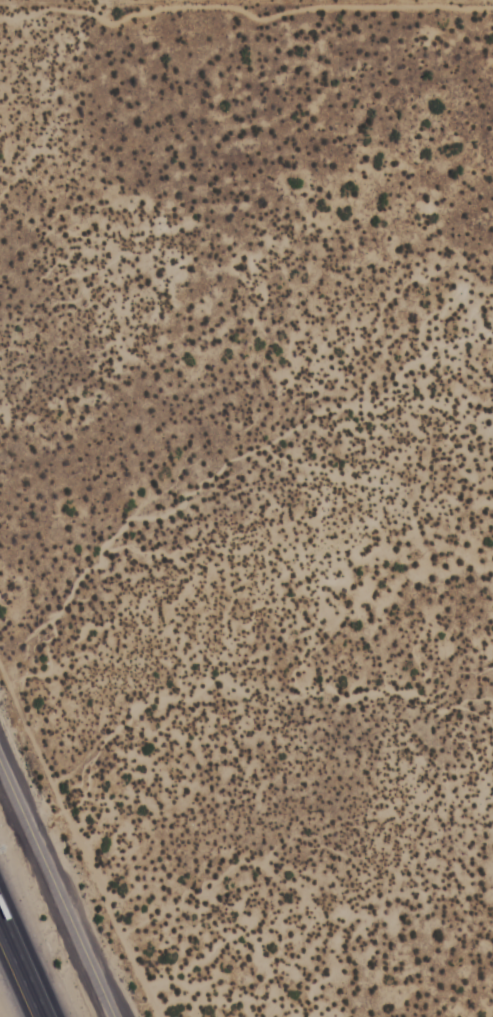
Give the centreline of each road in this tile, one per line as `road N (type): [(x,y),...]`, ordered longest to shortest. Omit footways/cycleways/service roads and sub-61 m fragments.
road 1 (residential): [(0,758),(115,1016)]

